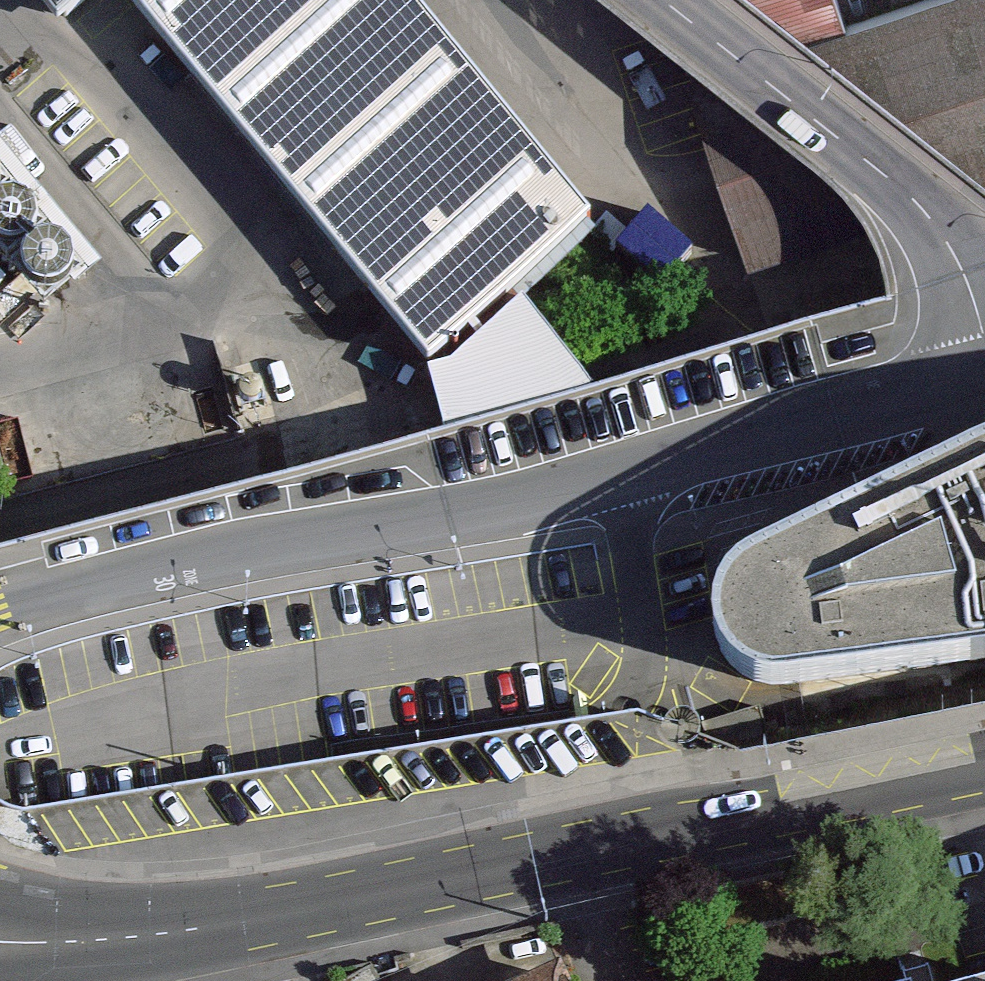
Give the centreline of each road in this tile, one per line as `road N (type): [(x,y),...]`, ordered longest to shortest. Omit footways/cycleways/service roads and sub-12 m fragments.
road 1 (unclassified): [(0,606),(259,549),(604,493),(944,400),(984,347)]
road 2 (motorway): [(984,317),(739,403),(0,601)]
road 3 (primary): [(166,937),(984,768)]
road 4 (motorway): [(270,620),(984,403)]
road 5 (unclassified): [(984,268),(657,0)]
road 6 (motorway): [(0,725),(270,620)]
road 7 (motorway): [(0,676),(112,646),(270,620)]
road 8 (primary): [(166,937),(0,911)]
road 9 (primary): [(13,980),(83,976),(166,937)]

